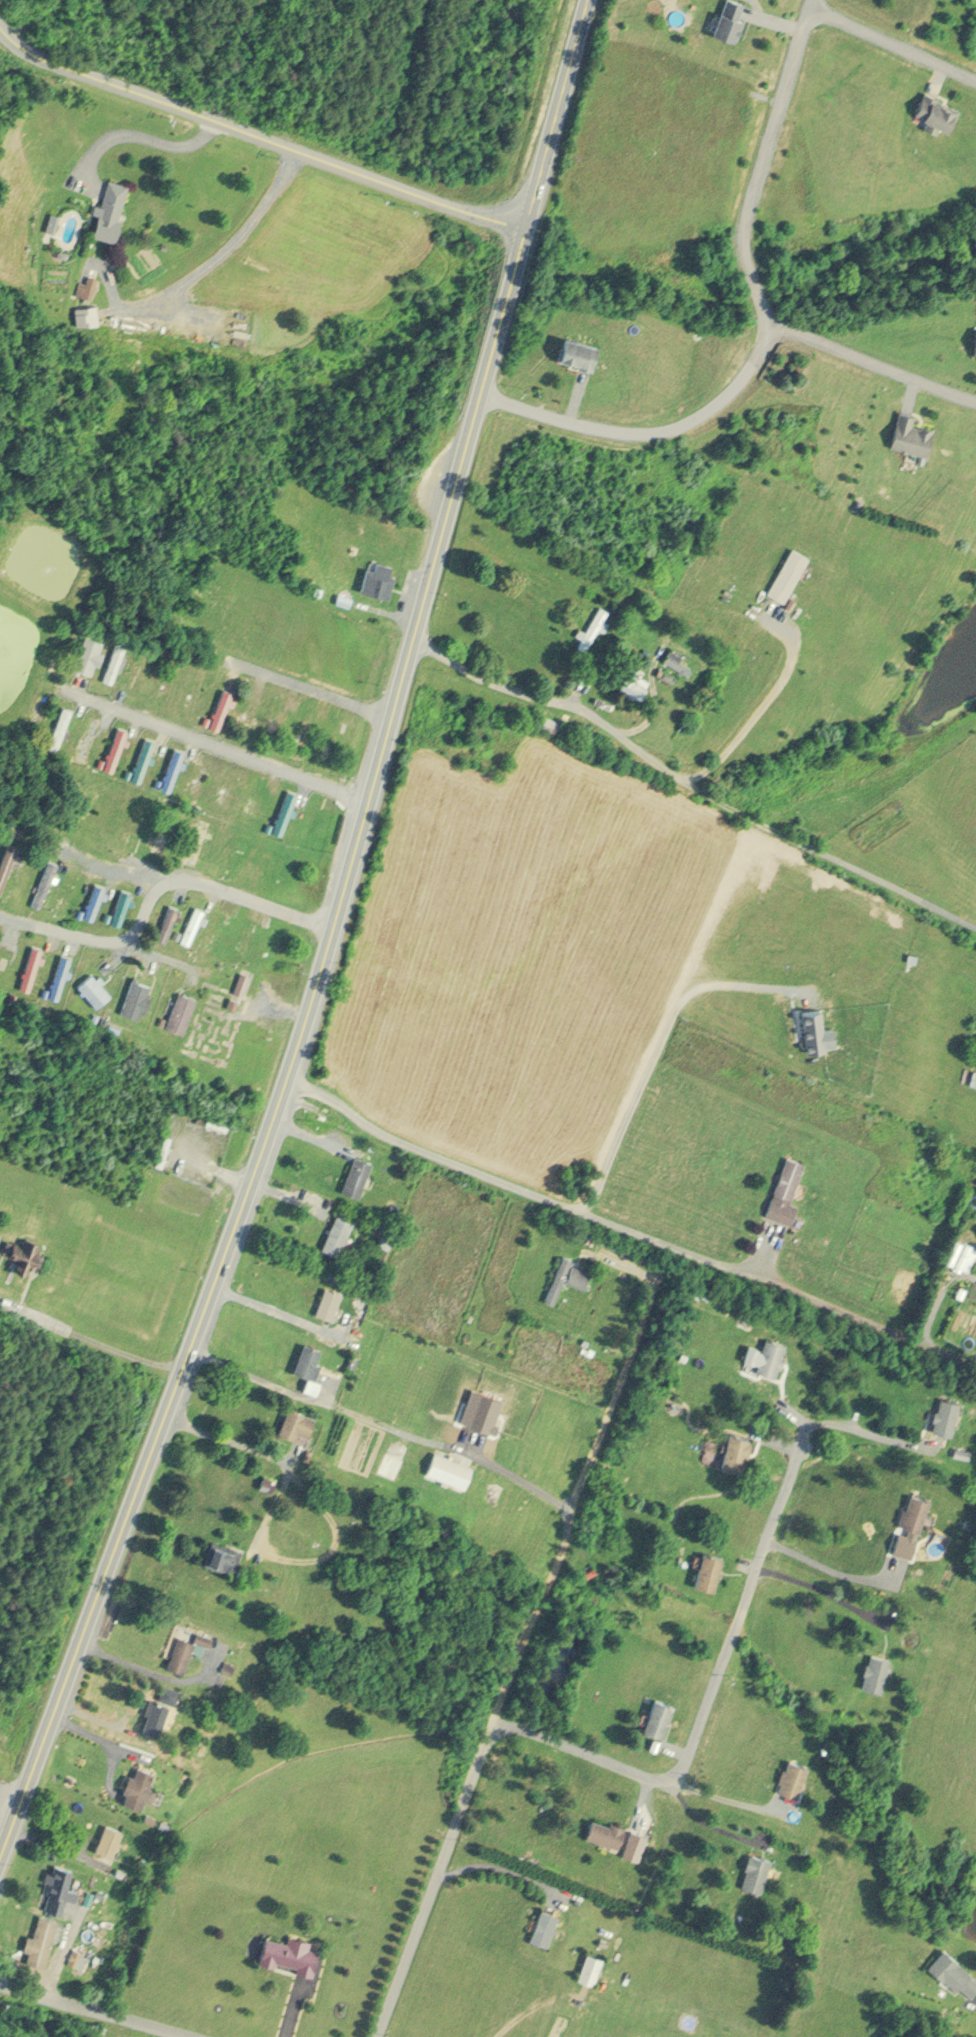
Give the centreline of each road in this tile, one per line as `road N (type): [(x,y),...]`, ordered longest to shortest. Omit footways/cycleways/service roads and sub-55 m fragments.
road 1 (trunk): [(0,1855),(288,1077),(587,0)]
road 2 (residential): [(656,1283),(378,2036)]
road 3 (residential): [(920,1331),(418,1146),(288,1077)]
road 4 (residential): [(975,926),(678,777),(580,704),(490,681),(415,639)]
road 5 (tertiary): [(523,232),(58,69),(0,31)]
road 6 (residential): [(491,1724),(523,1726),(647,1773),(667,1777),(682,1764),(804,1431)]
road 7 (residential): [(0,921),(110,950),(127,941),(160,883),(333,923)]
road 8 (residential): [(772,318),(748,373),(682,423),(616,429),(482,391)]
road 9 (residential): [(810,0),(742,232),(772,318)]
road 10 (residential): [(772,318),(822,347),(975,396)]
road 11 (residential): [(203,2036),(0,1981)]
road 12 (residential): [(975,76),(809,4)]

